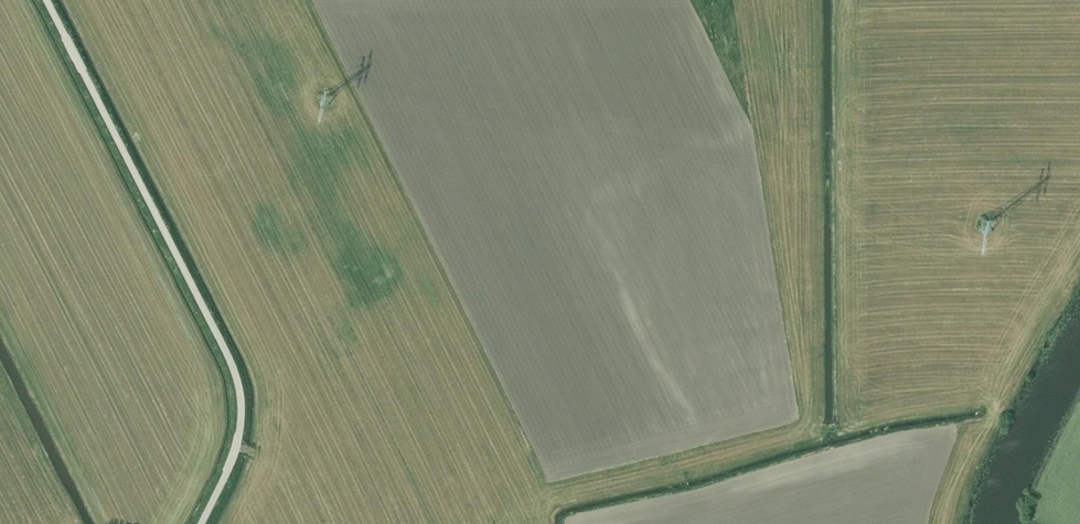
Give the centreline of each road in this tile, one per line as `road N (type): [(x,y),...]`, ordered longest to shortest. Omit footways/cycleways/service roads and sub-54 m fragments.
road 1 (unclassified): [(46,0),(237,379),(236,451),(202,523)]

